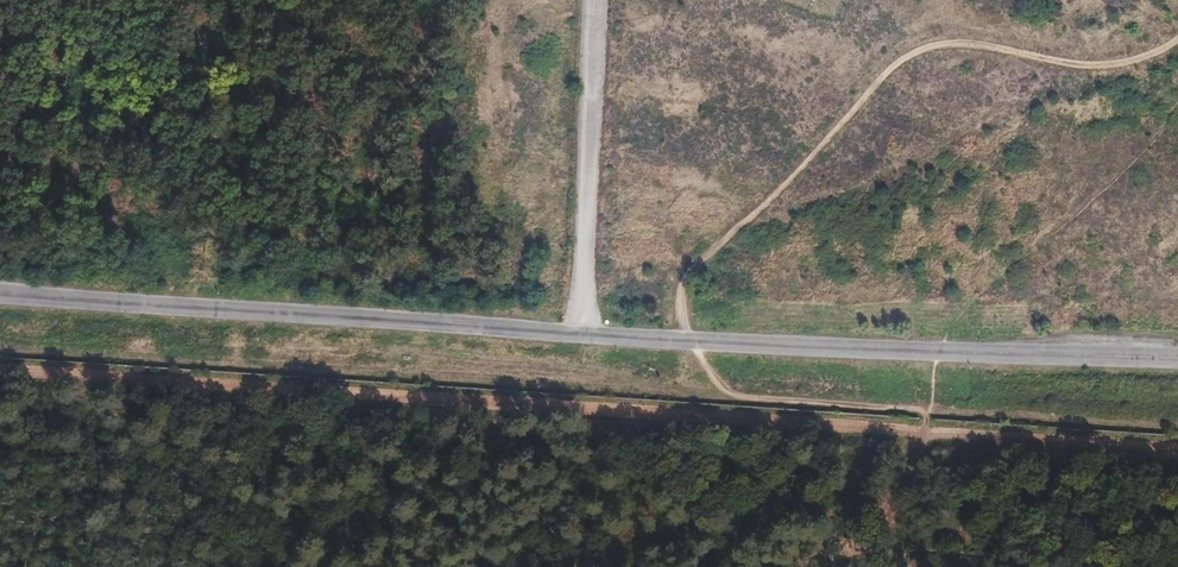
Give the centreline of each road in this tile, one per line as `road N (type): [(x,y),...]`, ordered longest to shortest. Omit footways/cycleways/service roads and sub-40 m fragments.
road 1 (track): [(735,397),(0,334)]
road 2 (track): [(1177,38),(1114,64),(966,43),(933,44),(904,58),(786,188),(680,276),(685,340),(735,397)]
road 3 (track): [(735,397),(1177,422)]

